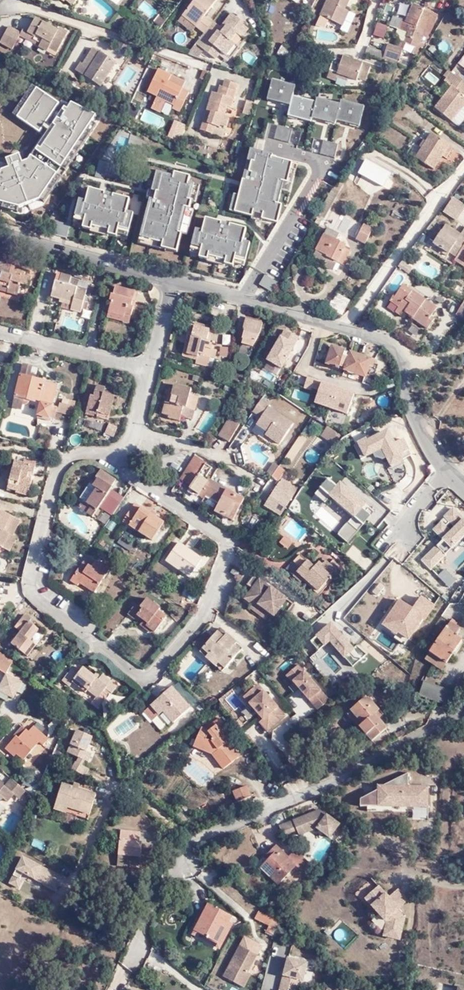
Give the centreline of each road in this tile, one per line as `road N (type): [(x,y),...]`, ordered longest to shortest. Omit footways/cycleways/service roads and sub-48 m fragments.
road 1 (residential): [(0,233),(390,341),(406,363)]
road 2 (residential): [(406,363),(419,417),(463,489)]
road 3 (track): [(463,884),(379,867),(346,880)]

